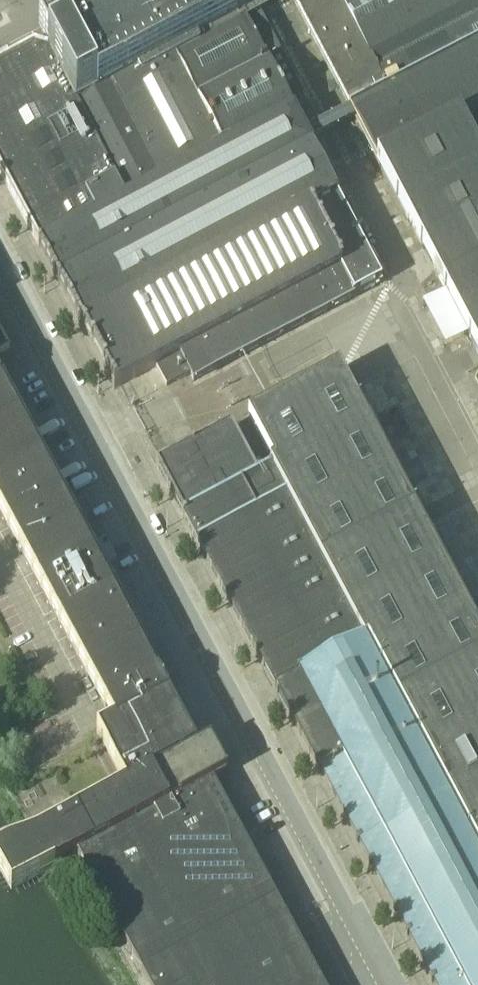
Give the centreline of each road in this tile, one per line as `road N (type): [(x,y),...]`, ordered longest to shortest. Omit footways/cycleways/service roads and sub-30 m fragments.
road 1 (residential): [(384,984),(0,260)]

